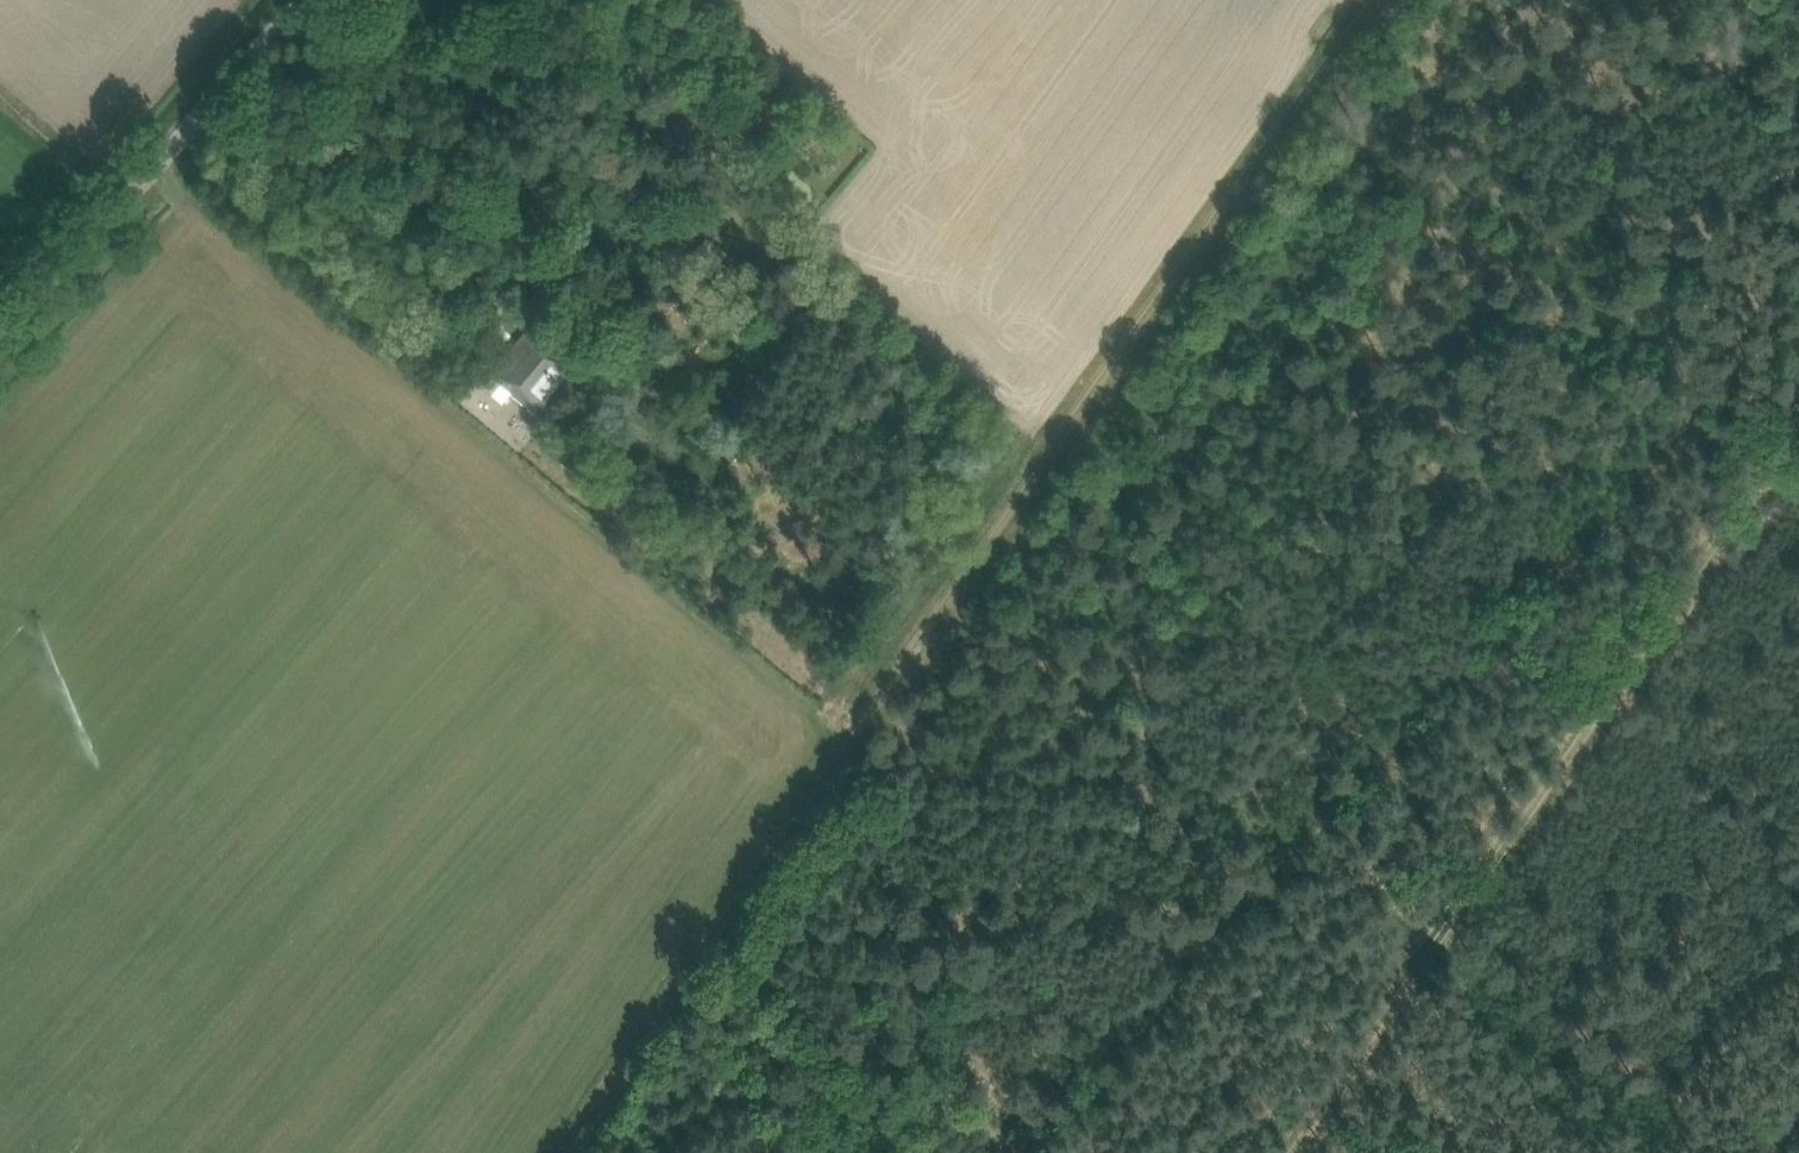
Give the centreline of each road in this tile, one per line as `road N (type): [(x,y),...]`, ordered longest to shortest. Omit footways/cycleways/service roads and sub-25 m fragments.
road 1 (track): [(685,976),(1380,0)]
road 2 (unclassified): [(0,342),(303,0)]
road 3 (track): [(557,1152),(685,976)]

